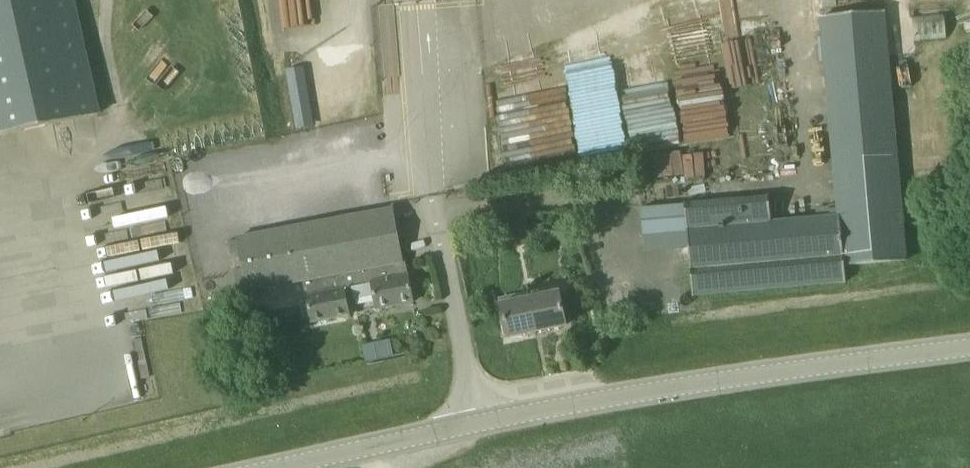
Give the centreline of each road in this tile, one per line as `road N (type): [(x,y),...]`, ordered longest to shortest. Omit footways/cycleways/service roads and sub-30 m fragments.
road 1 (secondary): [(277,467),(641,393),(969,347)]

